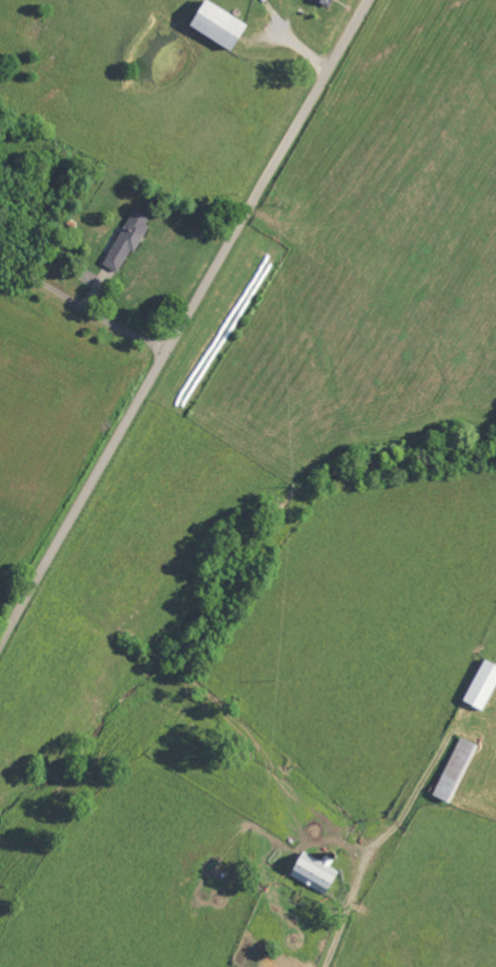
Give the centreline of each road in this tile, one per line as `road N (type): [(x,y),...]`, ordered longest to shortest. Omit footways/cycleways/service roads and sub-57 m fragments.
road 1 (residential): [(370,0),(0,648)]

